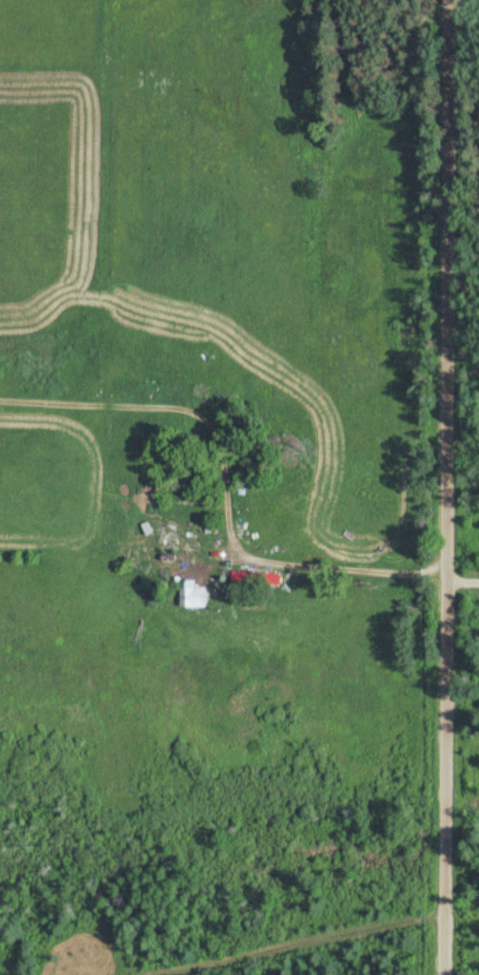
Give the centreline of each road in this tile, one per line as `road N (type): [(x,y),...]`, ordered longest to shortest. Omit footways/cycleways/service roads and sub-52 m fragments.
road 1 (residential): [(454,974),(465,0)]
road 2 (track): [(0,459),(121,465),(192,495),(245,607),(463,608)]

